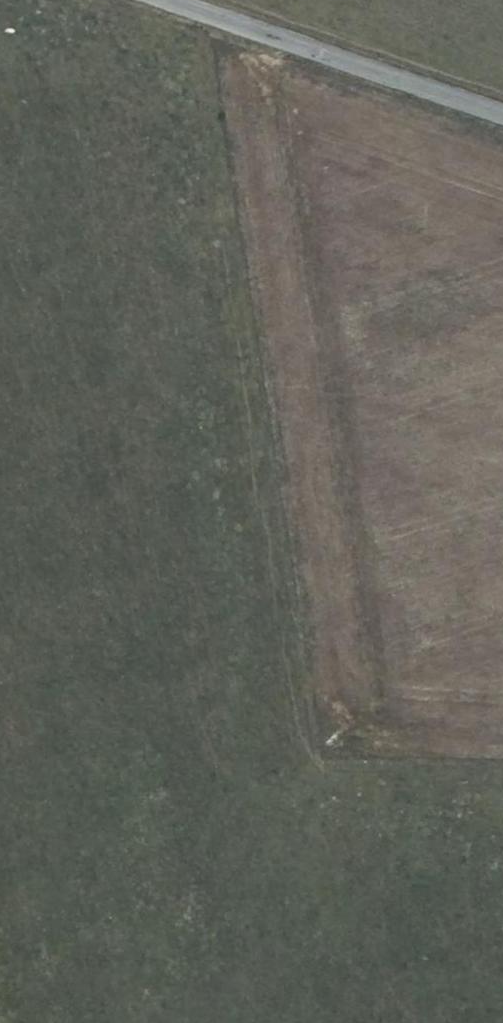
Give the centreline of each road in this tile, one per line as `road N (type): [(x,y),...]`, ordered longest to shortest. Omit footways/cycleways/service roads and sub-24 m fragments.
road 1 (unclassified): [(502,111),(168,0)]

